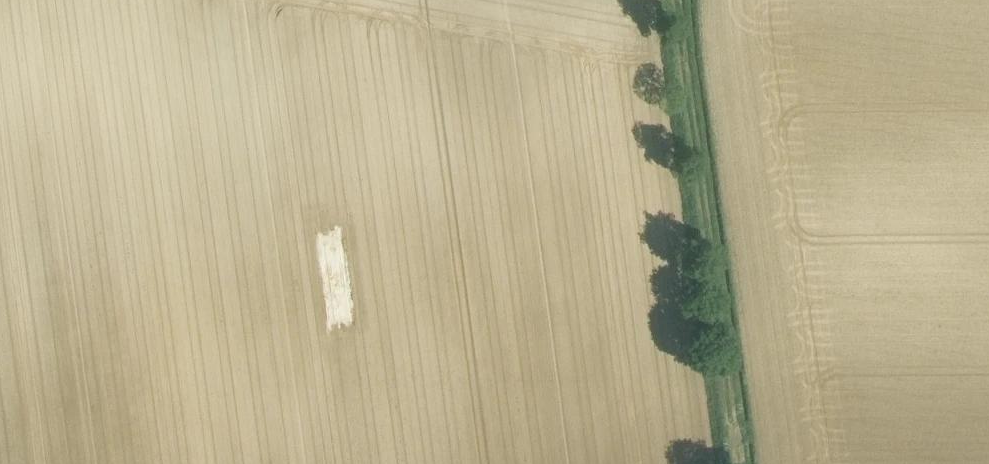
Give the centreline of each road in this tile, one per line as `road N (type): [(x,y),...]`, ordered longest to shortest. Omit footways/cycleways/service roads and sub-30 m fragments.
road 1 (track): [(738,463),(677,0)]

